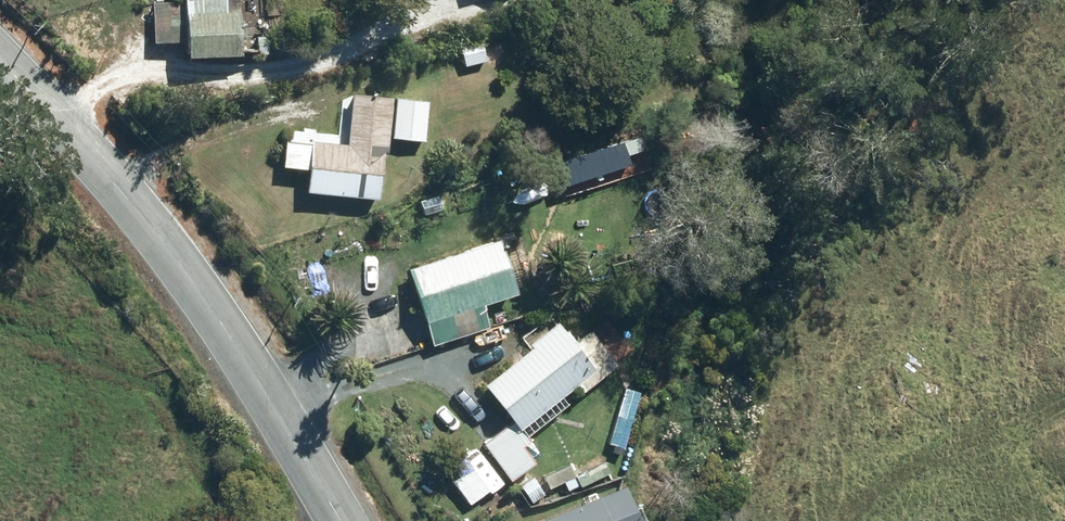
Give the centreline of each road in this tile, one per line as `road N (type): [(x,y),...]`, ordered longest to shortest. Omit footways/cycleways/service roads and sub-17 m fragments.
road 1 (unclassified): [(0,63),(143,217),(228,335),(341,520)]

